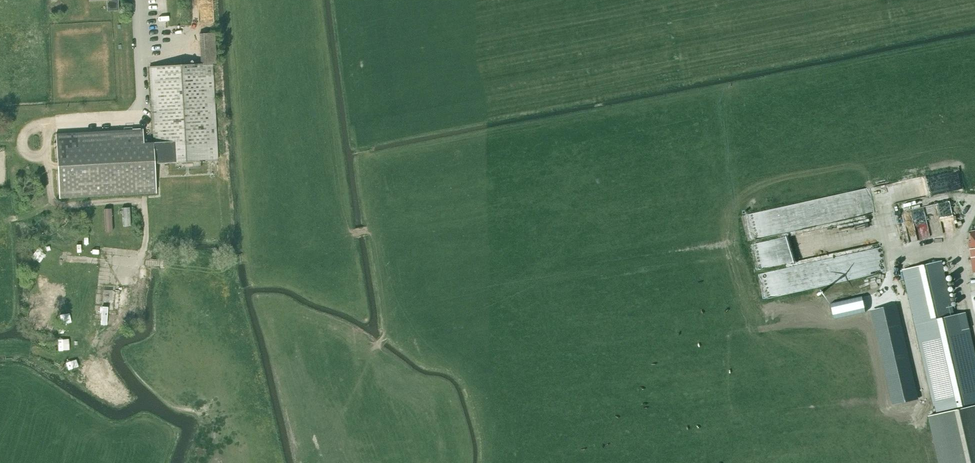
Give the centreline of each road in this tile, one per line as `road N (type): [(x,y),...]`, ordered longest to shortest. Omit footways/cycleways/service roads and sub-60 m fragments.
road 1 (track): [(66,258),(140,258),(148,229),(138,201),(57,204),(48,130),(58,125)]

